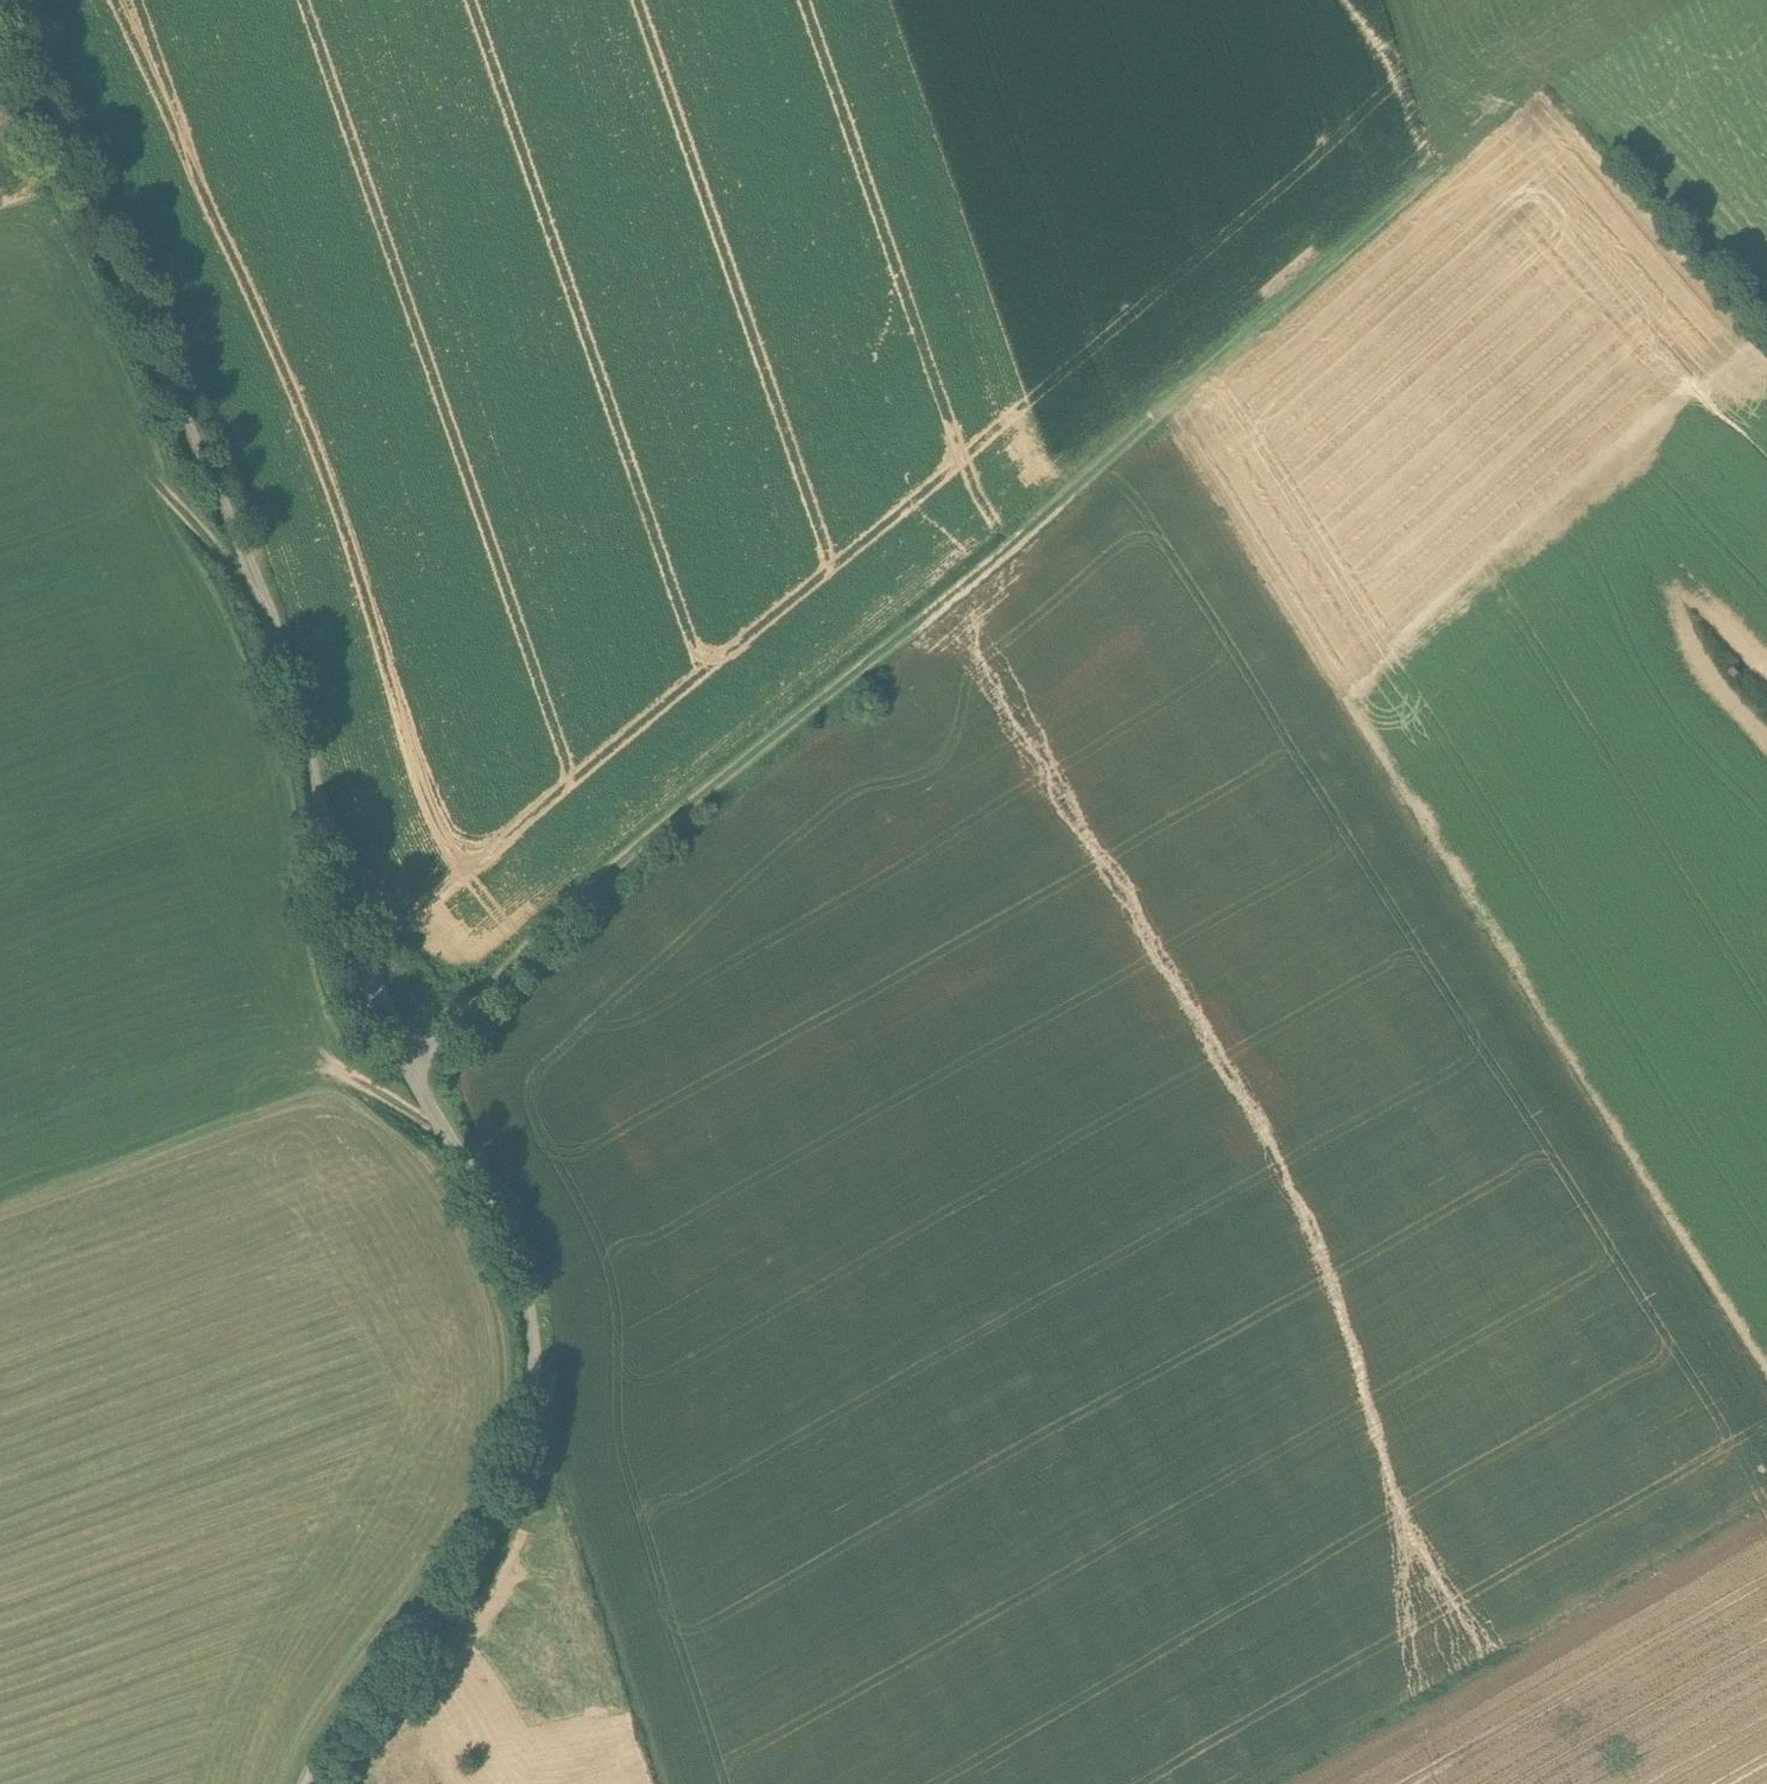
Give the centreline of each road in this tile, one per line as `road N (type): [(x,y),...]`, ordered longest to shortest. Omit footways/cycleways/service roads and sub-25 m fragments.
road 1 (unclassified): [(307,1783),(333,1735),(501,1513),(529,1428),(530,1328),(509,1255),(423,1095),(344,918),(303,731),(247,564),(0,15)]
road 2 (track): [(413,1073),(643,844),(978,573)]

